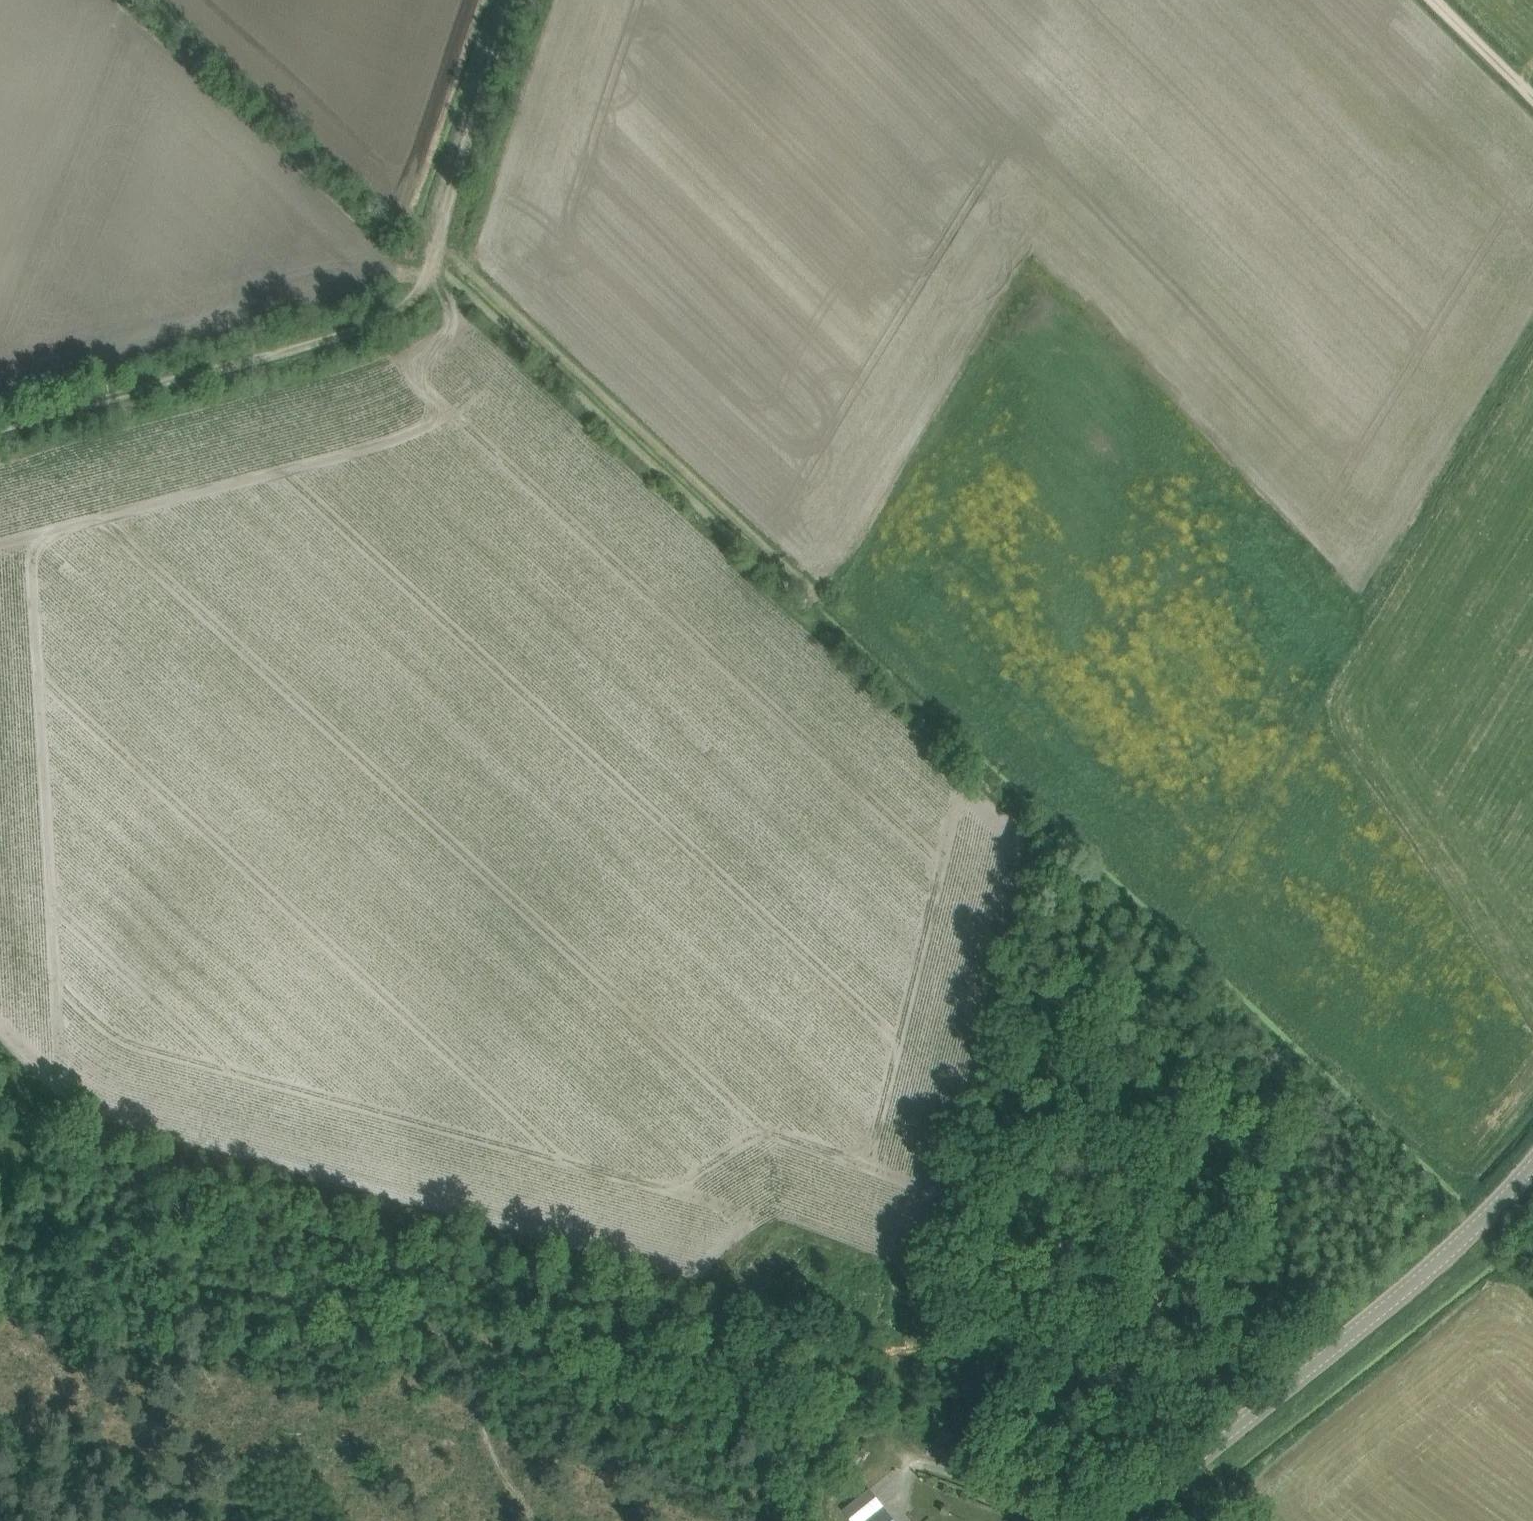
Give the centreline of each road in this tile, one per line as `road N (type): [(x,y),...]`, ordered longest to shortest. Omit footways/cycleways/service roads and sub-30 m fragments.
road 1 (track): [(523,0),(452,221),(421,284),(389,316),(357,333),(0,436)]
road 2 (tertiary): [(1132,1520),(1304,1392),(1475,1230),(1532,1156)]
road 3 (track): [(1441,0),(1532,90)]

